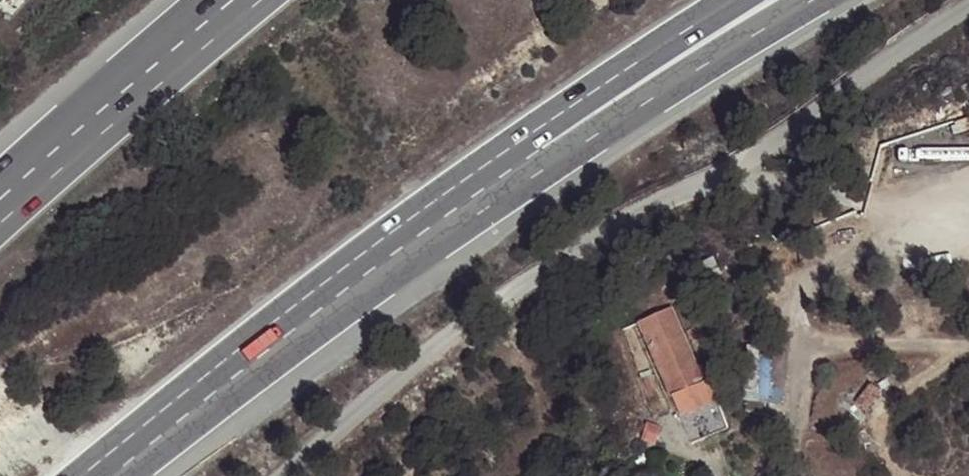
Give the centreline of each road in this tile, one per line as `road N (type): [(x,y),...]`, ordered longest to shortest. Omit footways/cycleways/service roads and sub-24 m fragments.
road 1 (motorway): [(131,475),(474,216),(816,0)]
road 2 (residential): [(285,475),(477,314),(599,238),(731,170),(968,3)]
road 3 (motorway): [(83,475),(300,298),(551,120),(738,0)]
road 4 (motorway): [(233,0),(0,204)]

